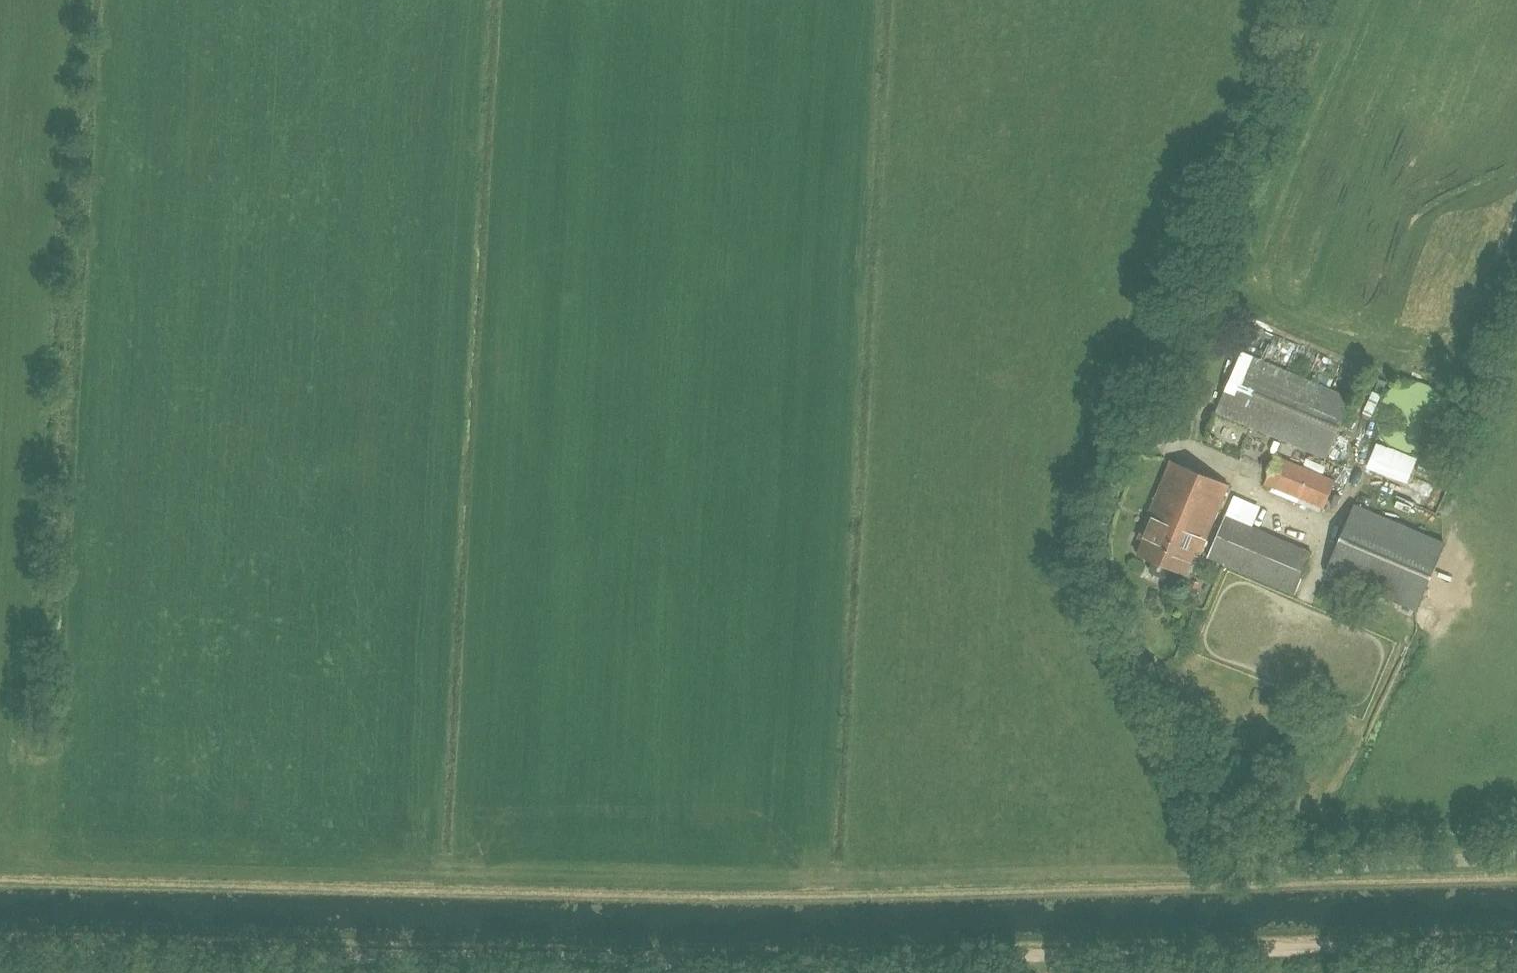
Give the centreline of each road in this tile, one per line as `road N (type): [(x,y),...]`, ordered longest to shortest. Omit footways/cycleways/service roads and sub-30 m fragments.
road 1 (track): [(1516,946),(822,959),(0,944)]
road 2 (unclassified): [(1516,854),(1366,868),(1289,869),(1260,859),(1107,571),(1111,495),(1307,0)]

